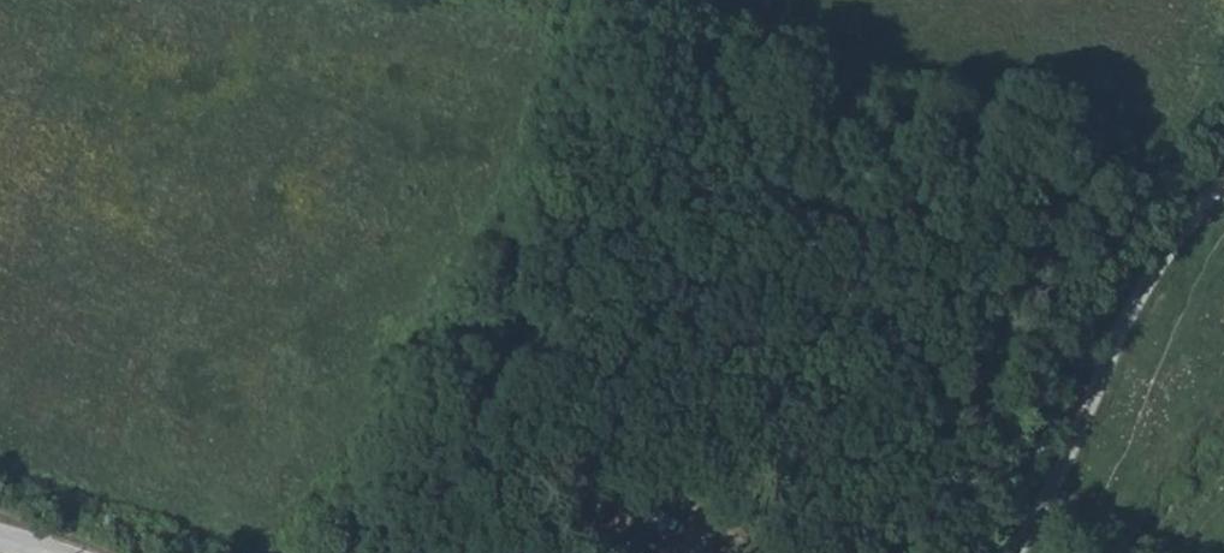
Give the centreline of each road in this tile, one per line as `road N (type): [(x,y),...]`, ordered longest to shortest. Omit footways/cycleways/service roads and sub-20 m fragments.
road 1 (track): [(1022,552),(1134,303),(1223,183)]

